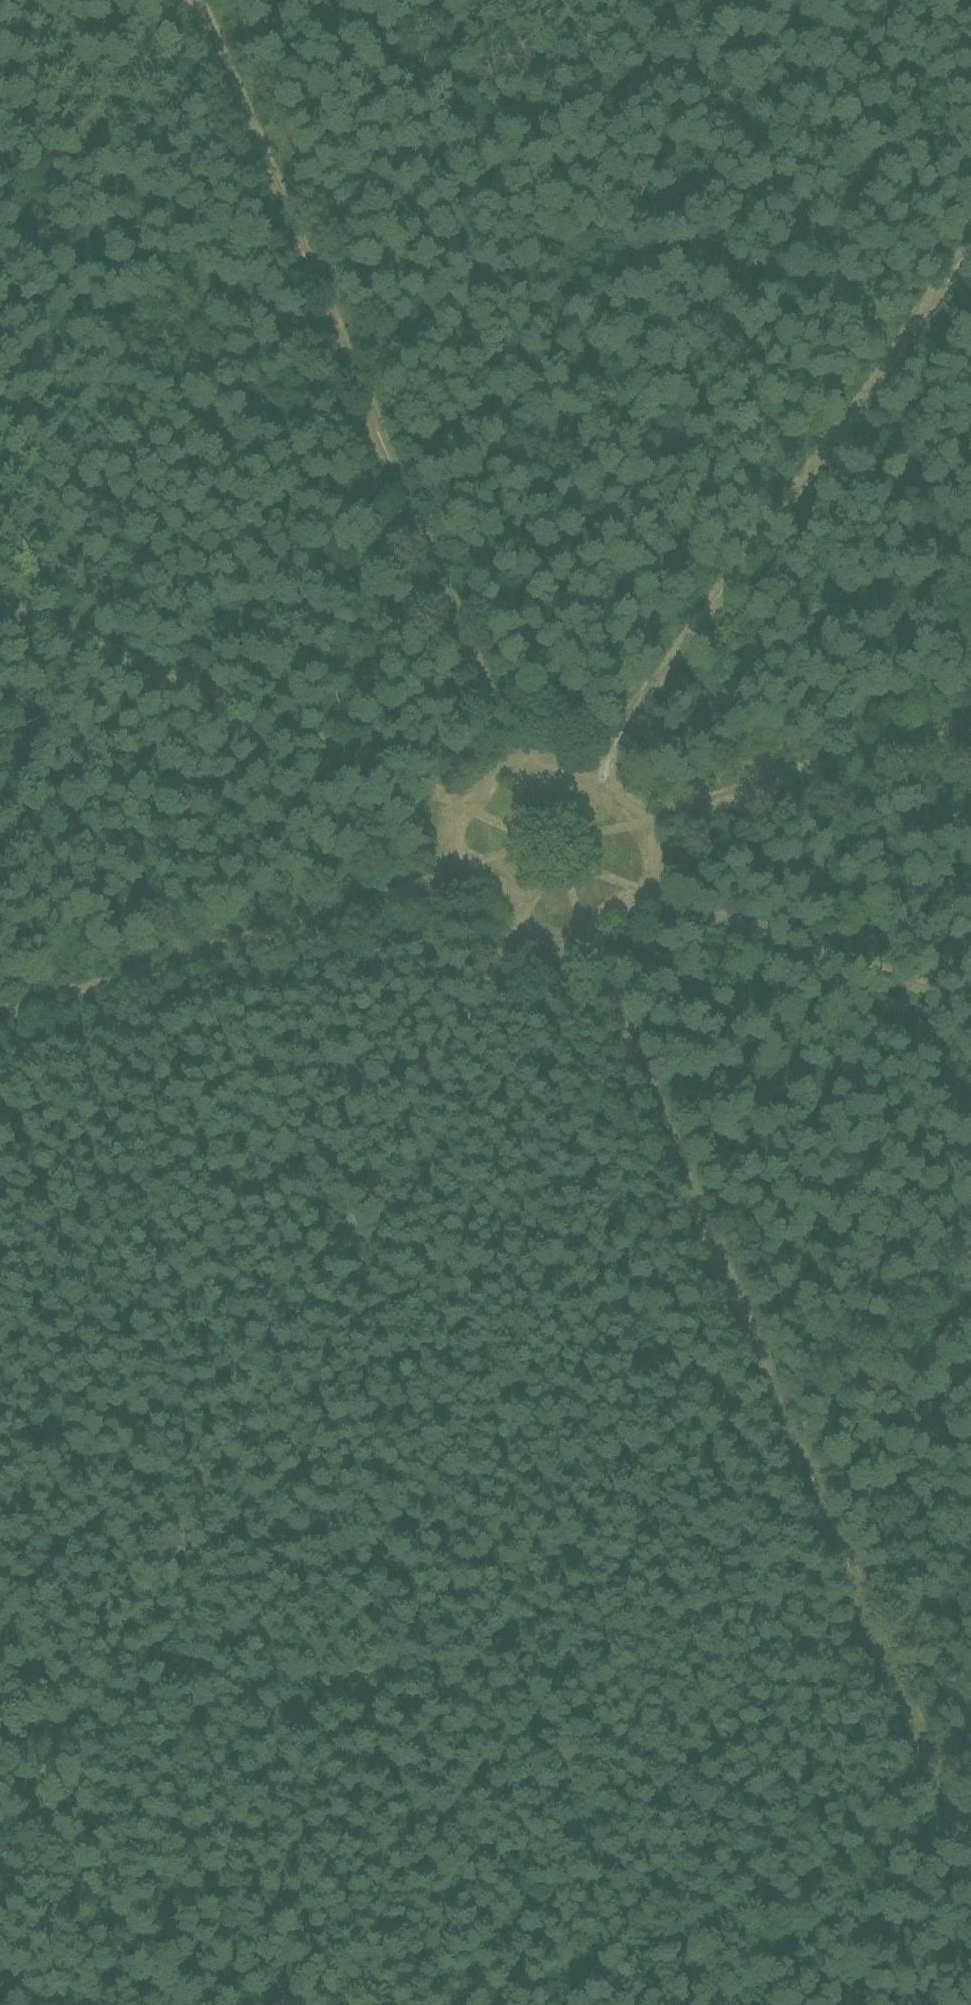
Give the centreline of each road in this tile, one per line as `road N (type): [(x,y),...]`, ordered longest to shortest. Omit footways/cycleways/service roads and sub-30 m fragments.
road 1 (track): [(0,1857),(516,924),(577,911),(621,881)]
road 2 (track): [(970,1853),(577,911)]
road 3 (track): [(217,0),(531,751)]
road 4 (track): [(615,786),(970,266)]
road 5 (track): [(0,594),(467,803)]
road 6 (track): [(459,876),(0,1013)]
road 7 (track): [(621,881),(630,827),(615,786),(583,759),(531,751),(492,771),(467,803),(459,876),(516,924)]
road 8 (track): [(970,997),(621,881)]
road 9 (track): [(630,827),(970,722)]

